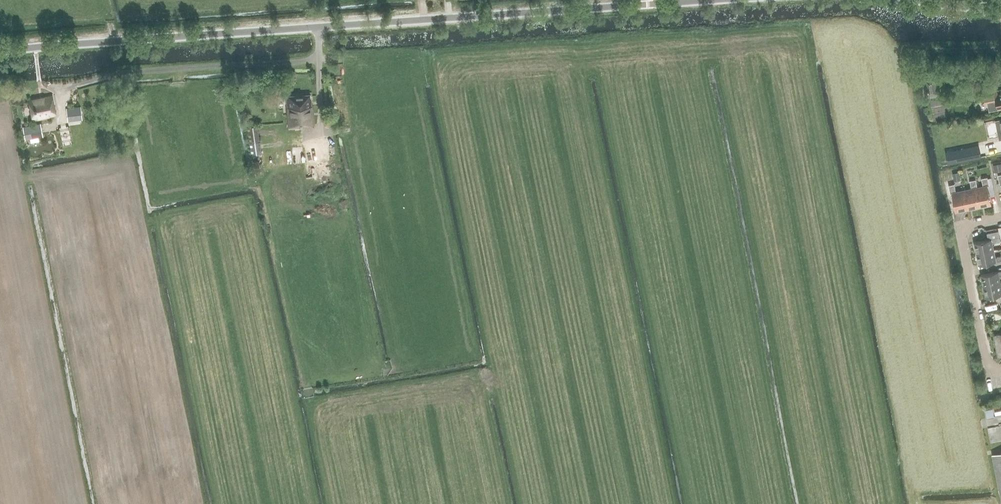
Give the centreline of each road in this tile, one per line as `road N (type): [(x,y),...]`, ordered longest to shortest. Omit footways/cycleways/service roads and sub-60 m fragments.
road 1 (tertiary): [(711,0),(319,28)]
road 2 (tertiary): [(319,28),(0,53)]
road 3 (residential): [(319,28),(319,58),(118,73)]
road 4 (residential): [(1000,372),(990,367),(960,226),(1000,218)]

